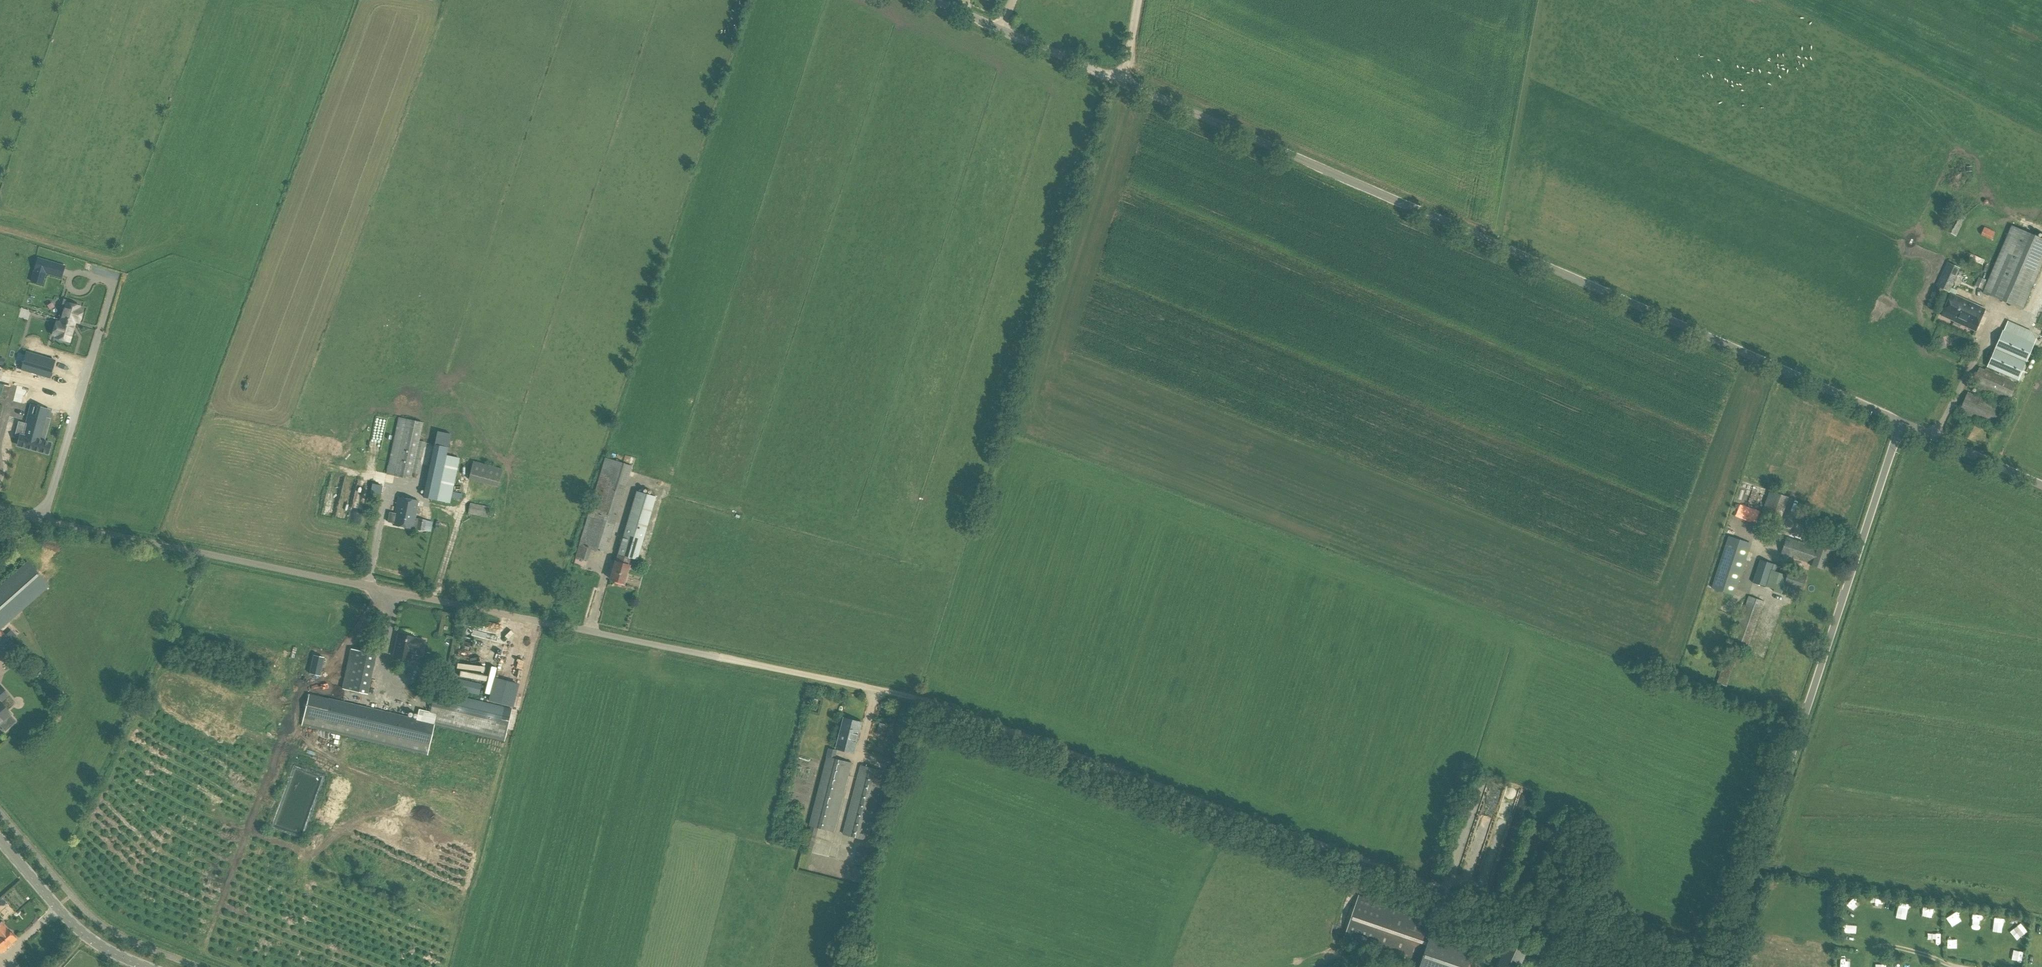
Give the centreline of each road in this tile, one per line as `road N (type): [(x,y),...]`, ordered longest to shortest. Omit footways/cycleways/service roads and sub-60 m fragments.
road 1 (unclassified): [(1899,429),(922,0)]
road 2 (track): [(1663,966),(1535,909),(1398,874),(934,704),(715,657)]
road 3 (unclassified): [(715,657),(0,511)]
road 4 (unclassified): [(1721,966),(1899,429)]
road 5 (secondary): [(147,966),(78,929),(0,841)]
road 6 (unclassified): [(2041,490),(1899,429)]

